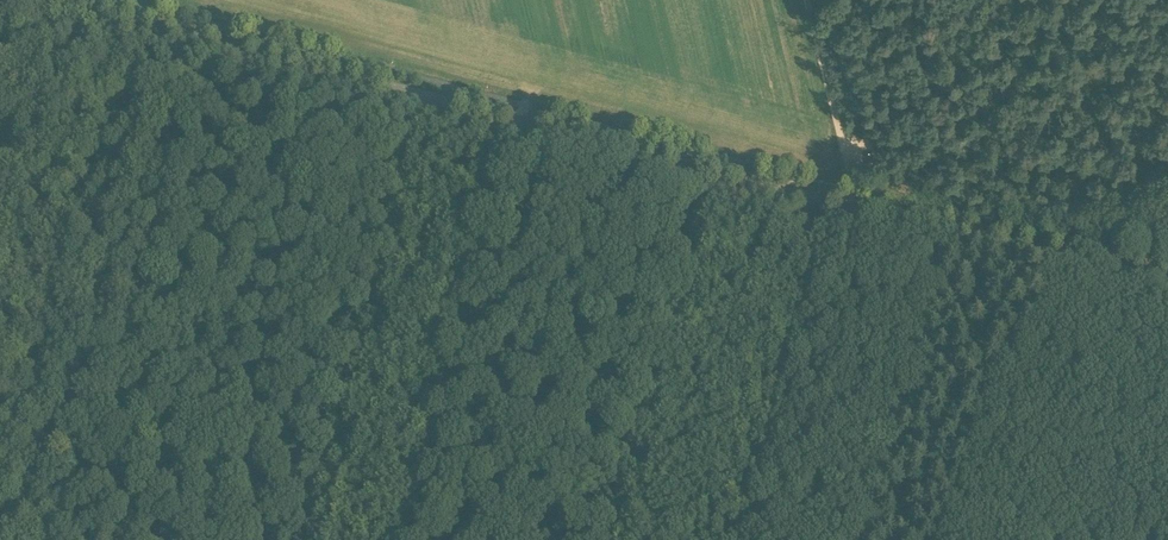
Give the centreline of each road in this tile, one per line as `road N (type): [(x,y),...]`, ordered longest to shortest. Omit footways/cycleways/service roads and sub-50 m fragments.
road 1 (tertiary): [(1167,291),(60,0)]
road 2 (track): [(629,132),(511,539)]
road 3 (track): [(1112,192),(858,193)]
road 4 (track): [(1167,177),(1112,192),(1072,0)]
road 5 (track): [(809,0),(858,193)]

